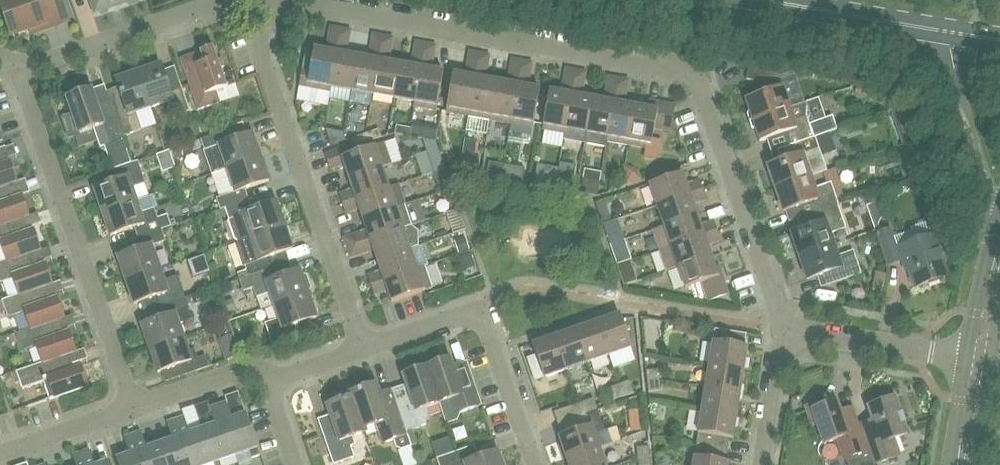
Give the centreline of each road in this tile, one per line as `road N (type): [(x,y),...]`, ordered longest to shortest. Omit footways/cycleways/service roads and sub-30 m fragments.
road 1 (residential): [(784,330),(697,82),(685,72),(287,0)]
road 2 (residential): [(361,347),(265,62),(257,35),(261,0)]
road 3 (residential): [(135,407),(18,71)]
road 4 (primary): [(999,40),(767,0)]
road 5 (residential): [(220,0),(18,71)]
road 6 (residential): [(969,356),(784,330)]
road 7 (residential): [(533,464),(476,308)]
road 8 (residential): [(0,453),(135,407)]
road 9 (residential): [(135,407),(243,371),(268,383)]
road 10 (residential): [(764,464),(784,330)]
road 11 (residential): [(361,347),(476,308)]

